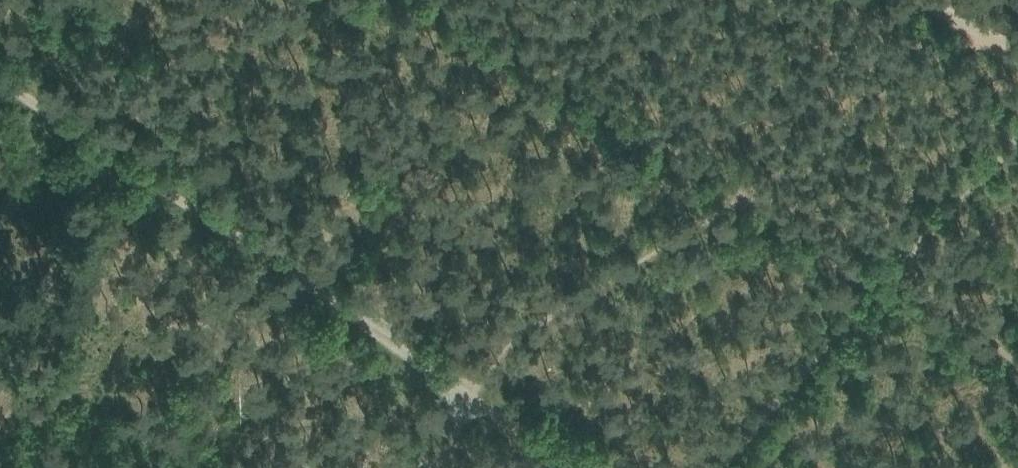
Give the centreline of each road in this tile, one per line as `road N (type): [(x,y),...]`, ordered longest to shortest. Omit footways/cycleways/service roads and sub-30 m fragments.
road 1 (track): [(465,385),(108,143)]
road 2 (track): [(725,467),(881,277)]
road 3 (track): [(584,467),(465,385)]
road 4 (track): [(108,143),(0,75)]

